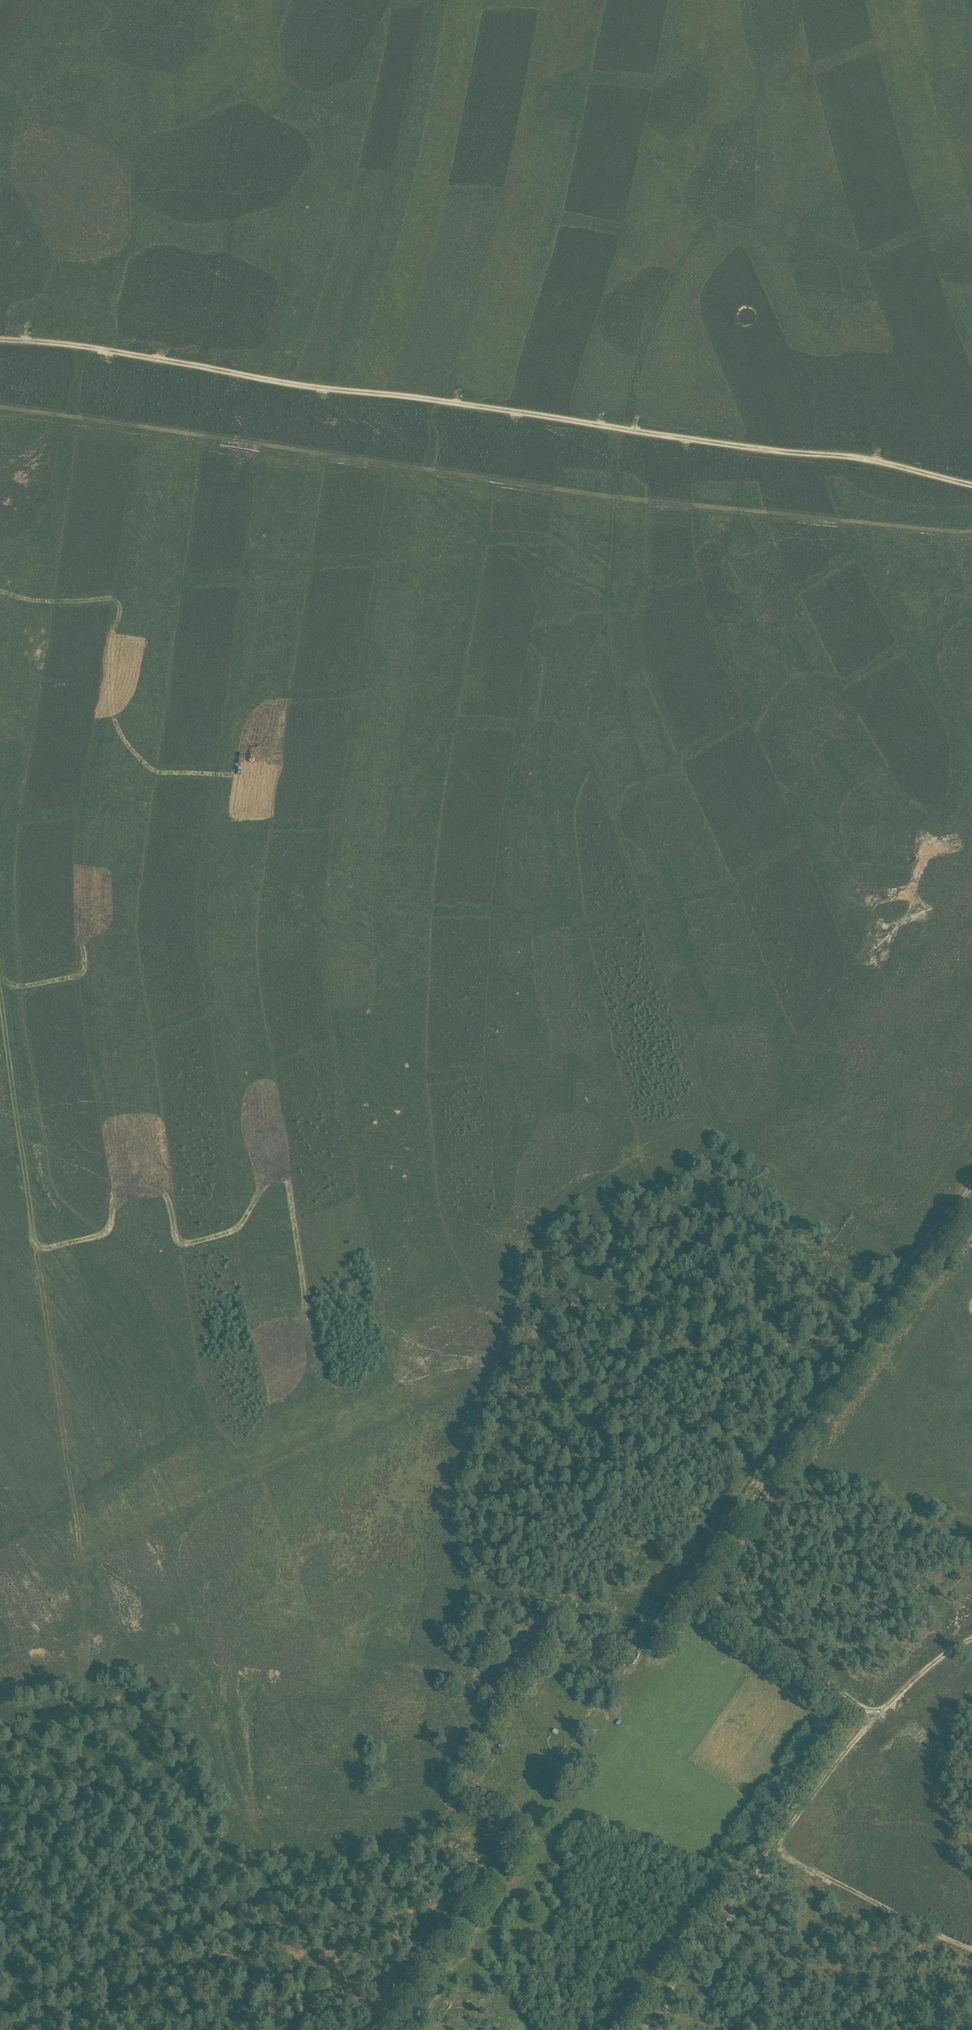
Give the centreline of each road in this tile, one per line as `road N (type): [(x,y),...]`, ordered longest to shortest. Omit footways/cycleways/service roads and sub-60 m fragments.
road 1 (track): [(971,483),(861,458),(0,340)]
road 2 (track): [(971,1190),(687,1581),(877,1718)]
road 3 (track): [(640,2029),(877,1718)]
road 4 (track): [(777,1848),(971,1950)]
road 5 (track): [(877,1718),(971,1641)]

